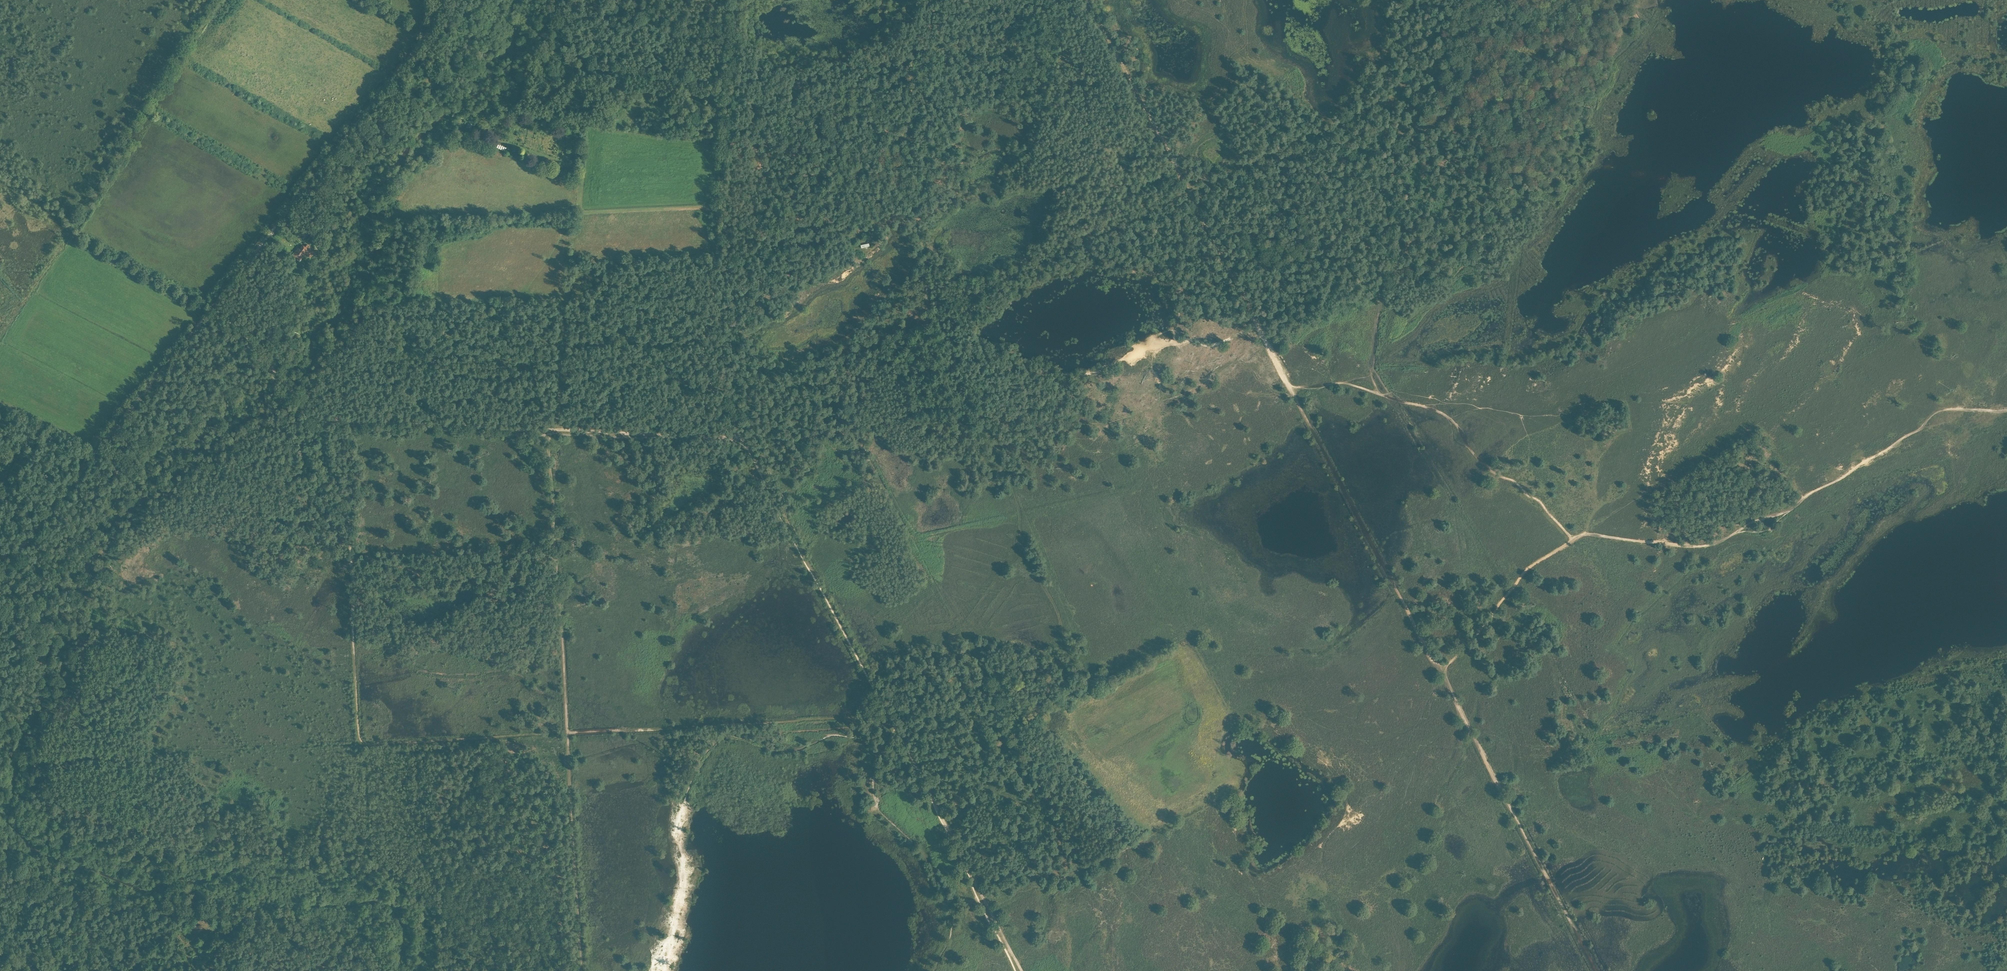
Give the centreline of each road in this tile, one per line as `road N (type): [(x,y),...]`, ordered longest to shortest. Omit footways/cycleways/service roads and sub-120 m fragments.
road 1 (track): [(739,434),(346,418)]
road 2 (track): [(214,297),(431,23),(441,0)]
road 3 (track): [(1085,0),(1254,323)]
road 4 (track): [(1441,670),(1595,970)]
road 5 (track): [(1289,388),(1441,670)]
road 6 (track): [(214,297),(18,544)]
road 7 (track): [(987,428),(958,401),(827,432),(746,441)]
road 8 (track): [(346,418),(322,415),(214,297)]

